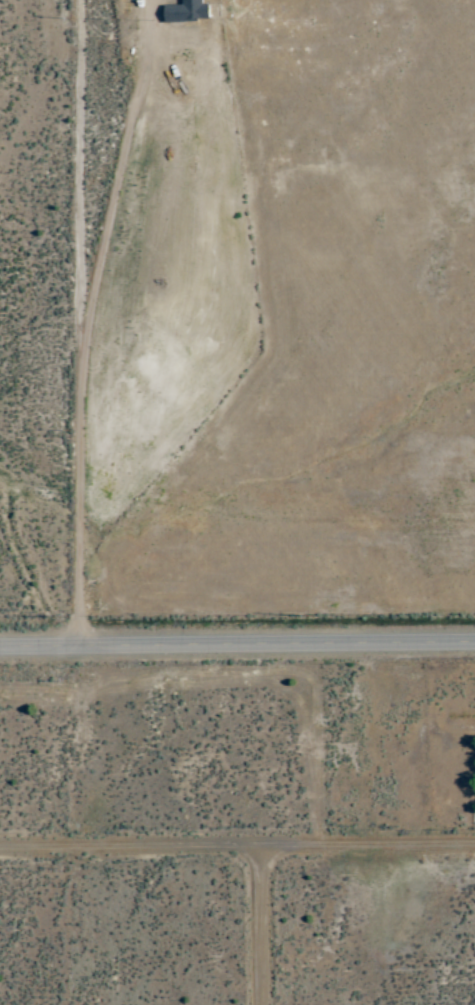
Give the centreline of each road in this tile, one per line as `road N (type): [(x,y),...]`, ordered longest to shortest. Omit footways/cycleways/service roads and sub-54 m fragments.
road 1 (residential): [(82,647),(90,328),(150,64)]
road 2 (residential): [(0,850),(474,847)]
road 3 (tertiary): [(474,645),(0,648)]
road 4 (residential): [(263,1004),(262,849)]

